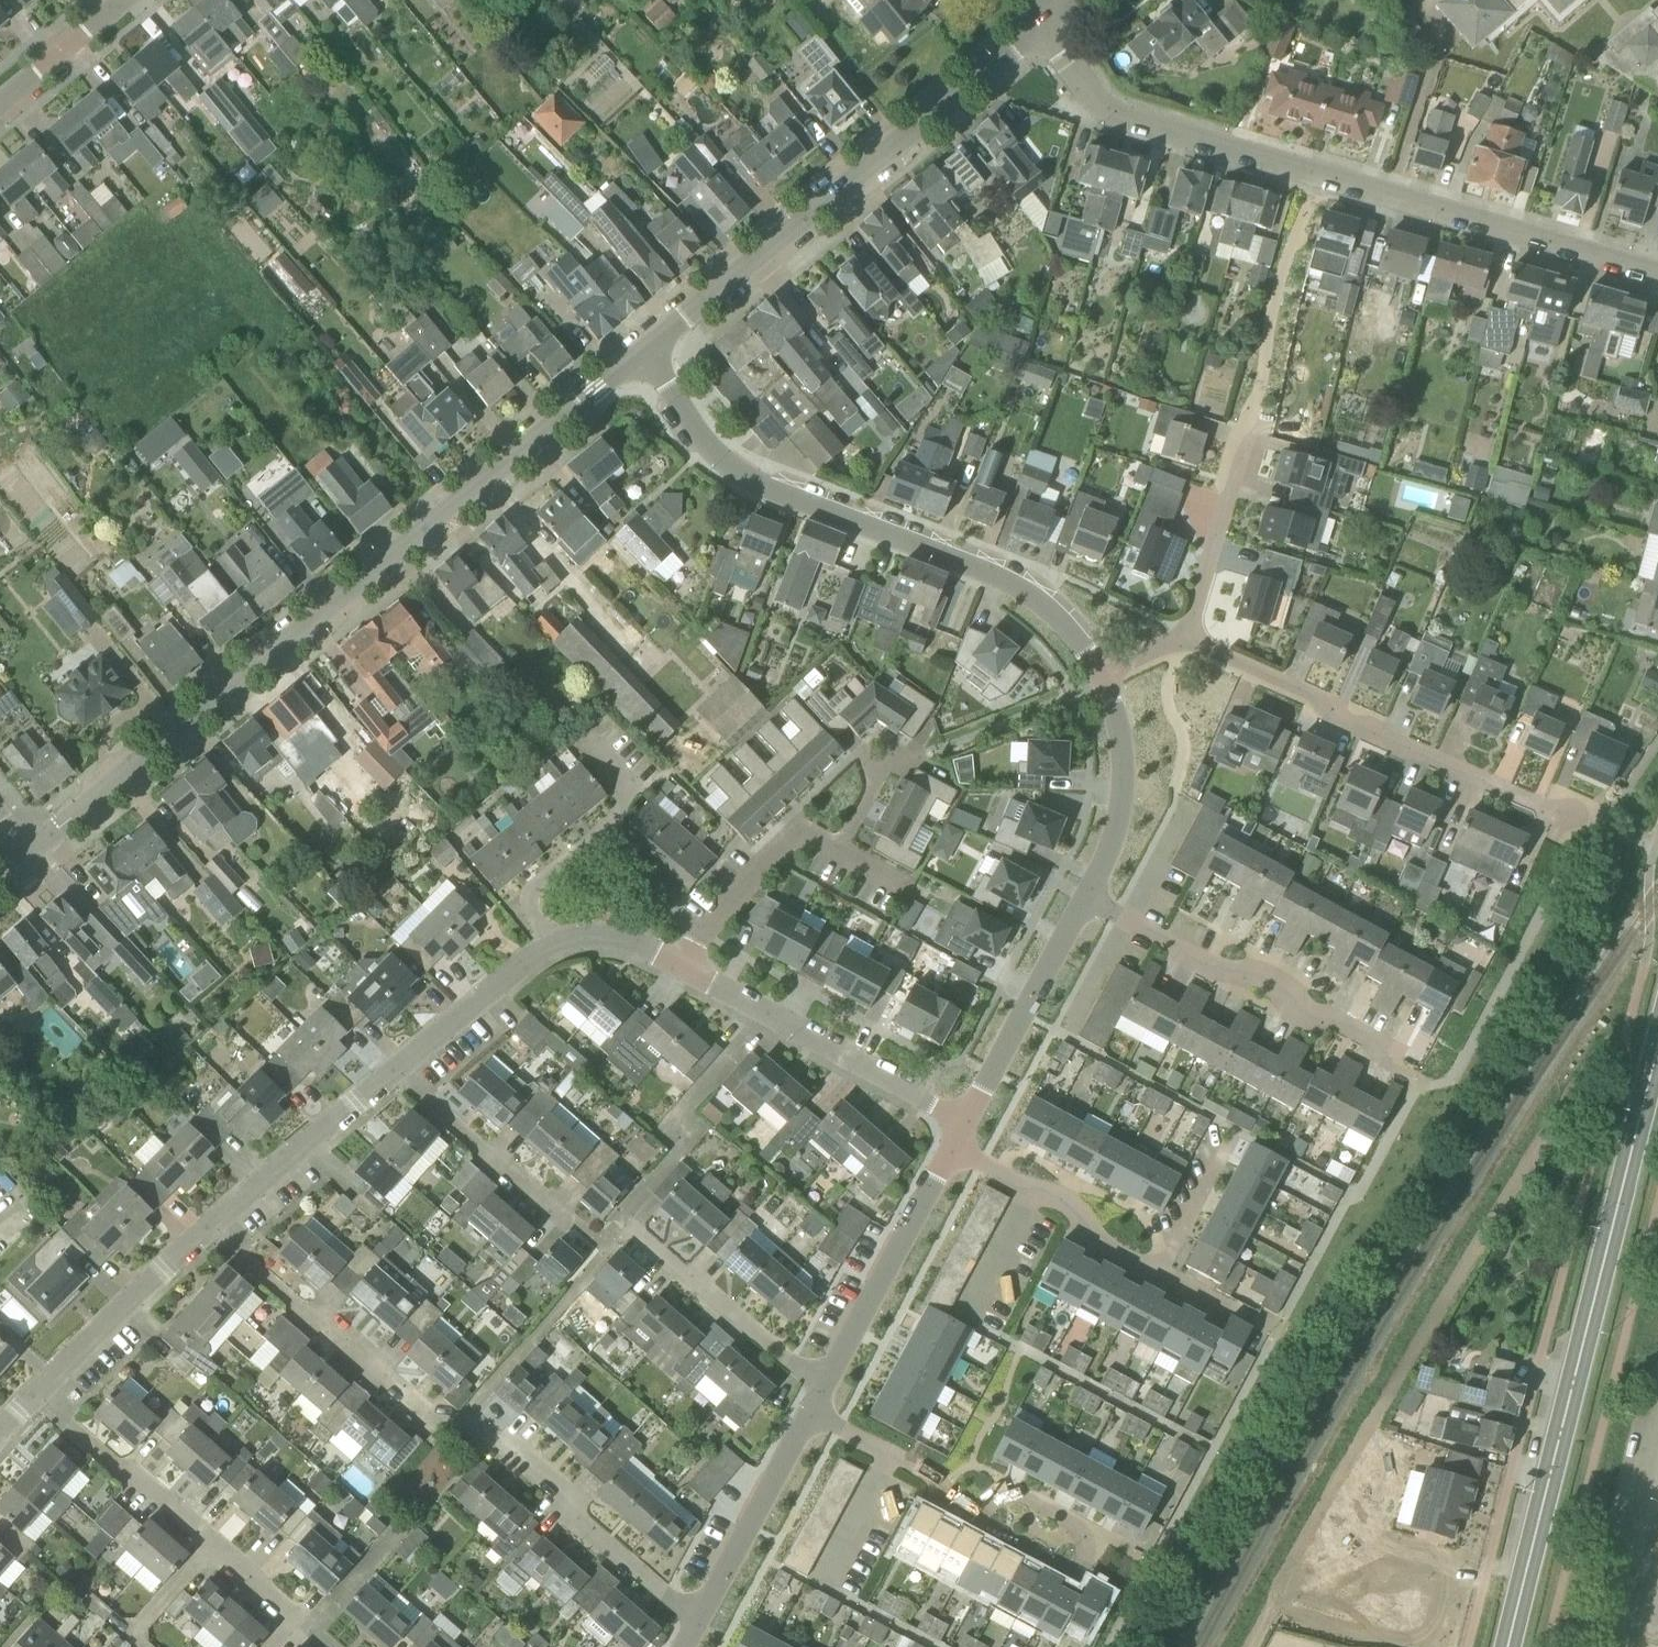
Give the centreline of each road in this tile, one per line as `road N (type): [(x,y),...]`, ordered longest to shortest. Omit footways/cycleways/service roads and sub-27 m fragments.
road 1 (tertiary): [(29,854),(640,357)]
road 2 (residential): [(1657,275),(1119,116),(1046,22)]
road 3 (secondary): [(1509,1646),(1657,1050)]
road 4 (unclassified): [(1112,679),(1040,598),(992,570),(749,477),(711,453),(640,357)]
road 5 (tertiary): [(640,357),(1046,22)]
road 6 (residential): [(1589,830),(1186,639)]
road 7 (residential): [(1434,1083),(1087,900)]
road 8 (residential): [(328,1646),(35,1391)]
road 9 (residential): [(1127,1587),(807,1420)]
road 10 (residential): [(962,1125),(682,968)]
road 11 (residential): [(1186,639),(1267,353)]
road 12 (residential): [(420,1408),(213,1223)]
road 13 (residential): [(704,1615),(665,1594),(497,1437)]
road 14 (unclassified): [(822,1391),(958,1153)]
road 15 (residential): [(554,944),(527,904),(630,793),(585,742)]
road 16 (unclassified): [(962,1125),(1087,900)]
road 17 (residential): [(213,1223),(35,1391)]
road 18 (residential): [(1240,1316),(1087,1234),(1031,1194)]
road 19 (residential): [(563,1235),(392,1066)]
road 20 (residential): [(392,1066),(213,1223)]
road 21 (residential): [(822,1391),(639,1240)]
road 22 (unclassified): [(1087,900),(1125,813),(1130,765),(1112,679)]
road 23 (residential): [(1604,1646),(1657,1426)]
road 24 (residential): [(682,968),(799,833),(839,850)]
road 25 (unclassified): [(704,1615),(807,1420)]
road 26 (residential): [(554,944),(392,1066)]
road 27 (residential): [(0,103),(123,0)]
road 28 (residential): [(967,1317),(1031,1194)]
road 29 (residential): [(682,968),(645,950),(554,944)]

